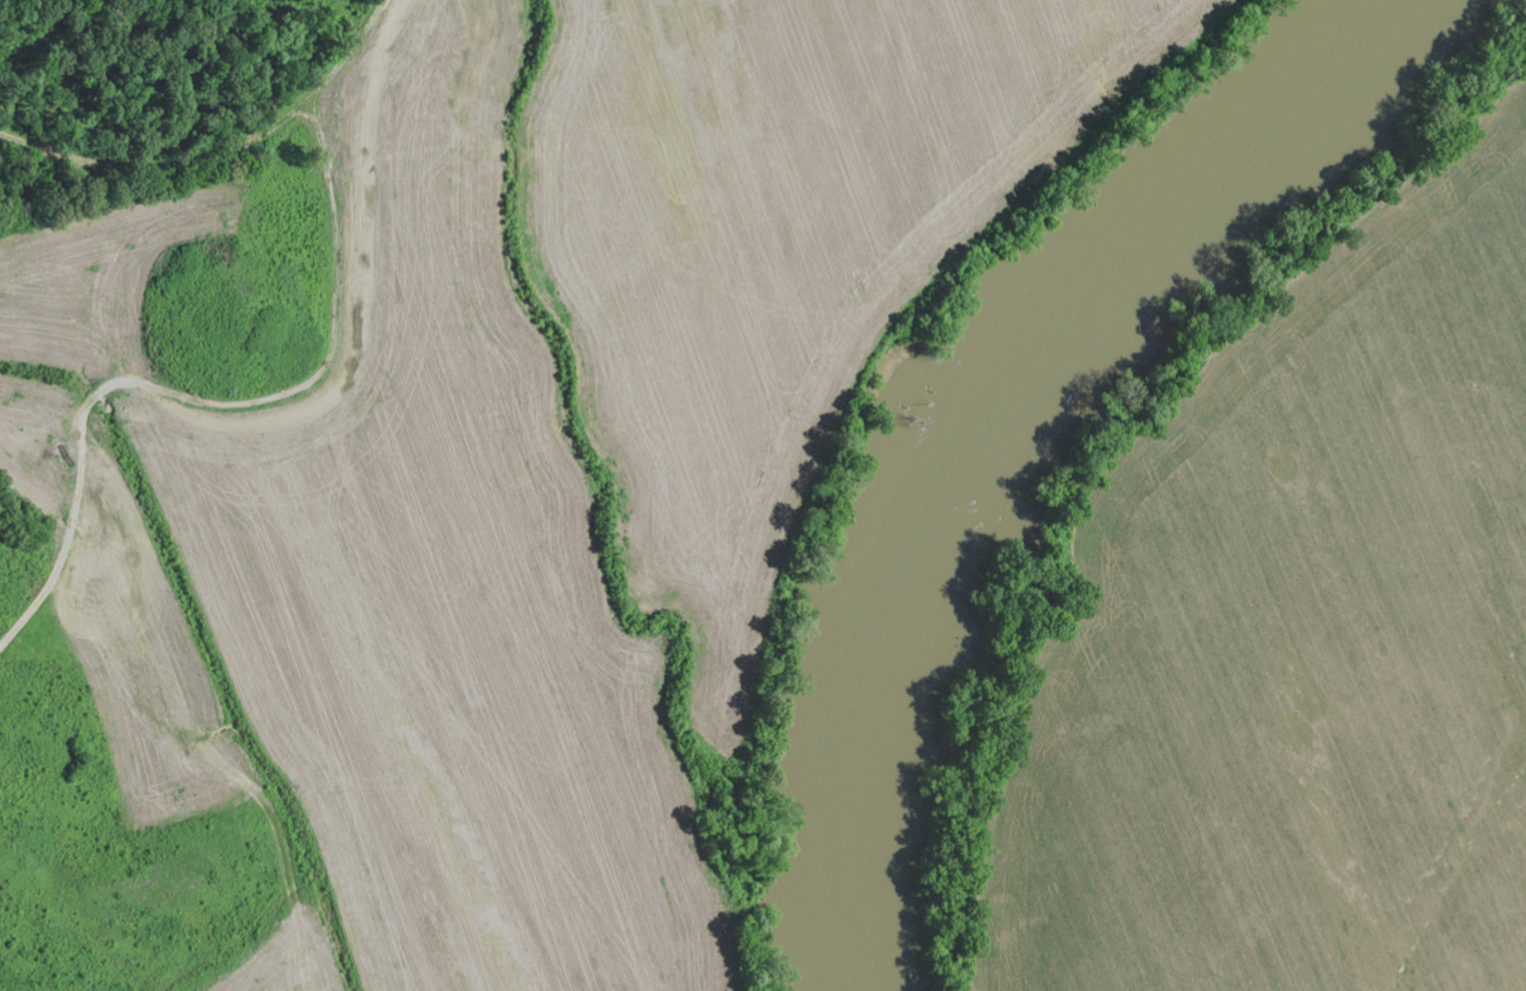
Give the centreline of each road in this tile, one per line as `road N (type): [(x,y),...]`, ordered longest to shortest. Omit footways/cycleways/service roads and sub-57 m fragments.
road 1 (track): [(0,645),(54,579),(74,521),(82,415),(107,386),(153,383),(220,405),(301,388),(329,358),(333,194),(313,143),(281,121)]
road 2 (track): [(0,134),(144,170),(245,146),(310,100),(385,0)]

